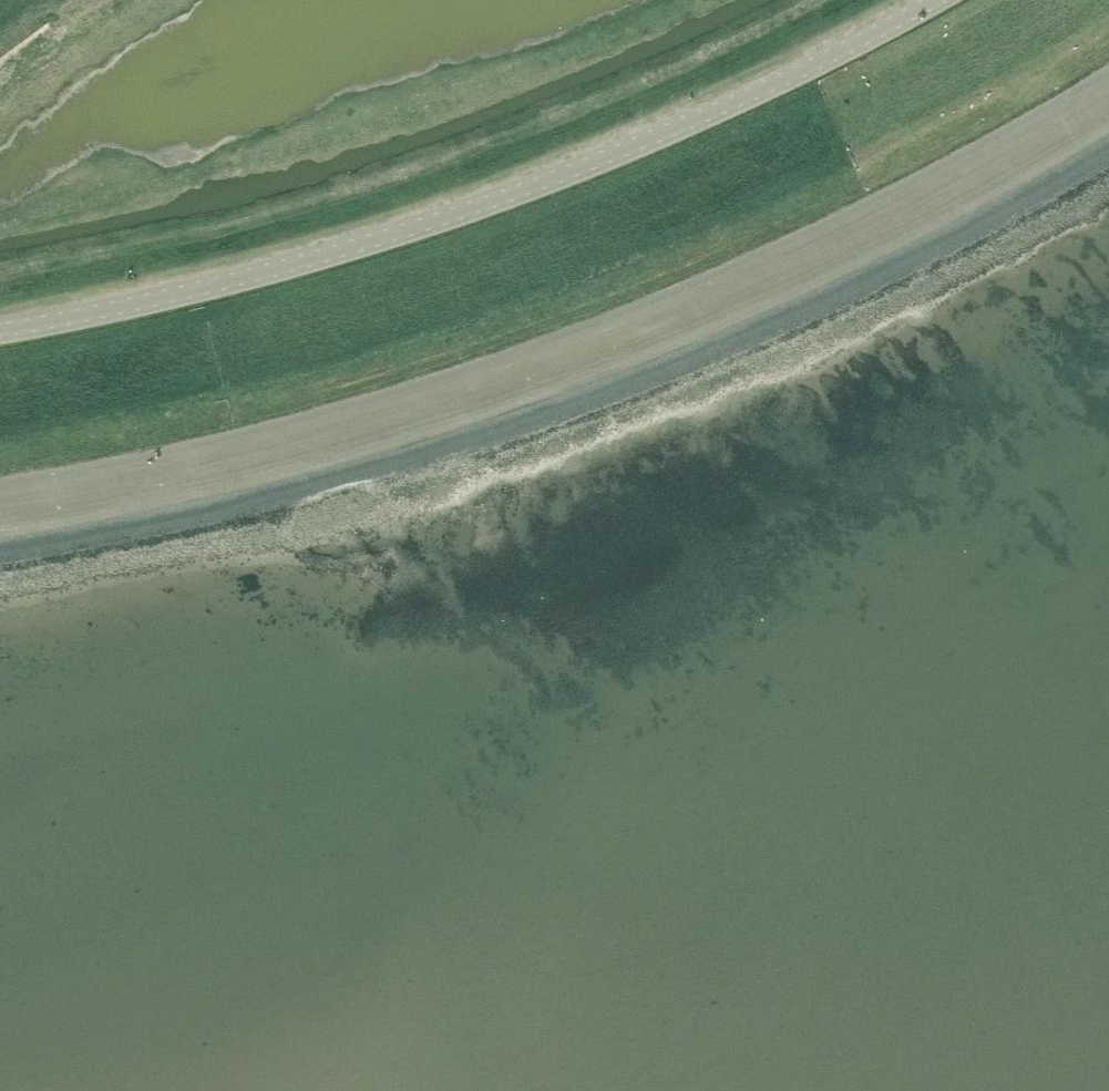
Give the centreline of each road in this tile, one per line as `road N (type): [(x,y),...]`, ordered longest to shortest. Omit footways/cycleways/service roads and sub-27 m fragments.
road 1 (tertiary): [(0,331),(182,293),(443,220),(754,95),(935,0)]

